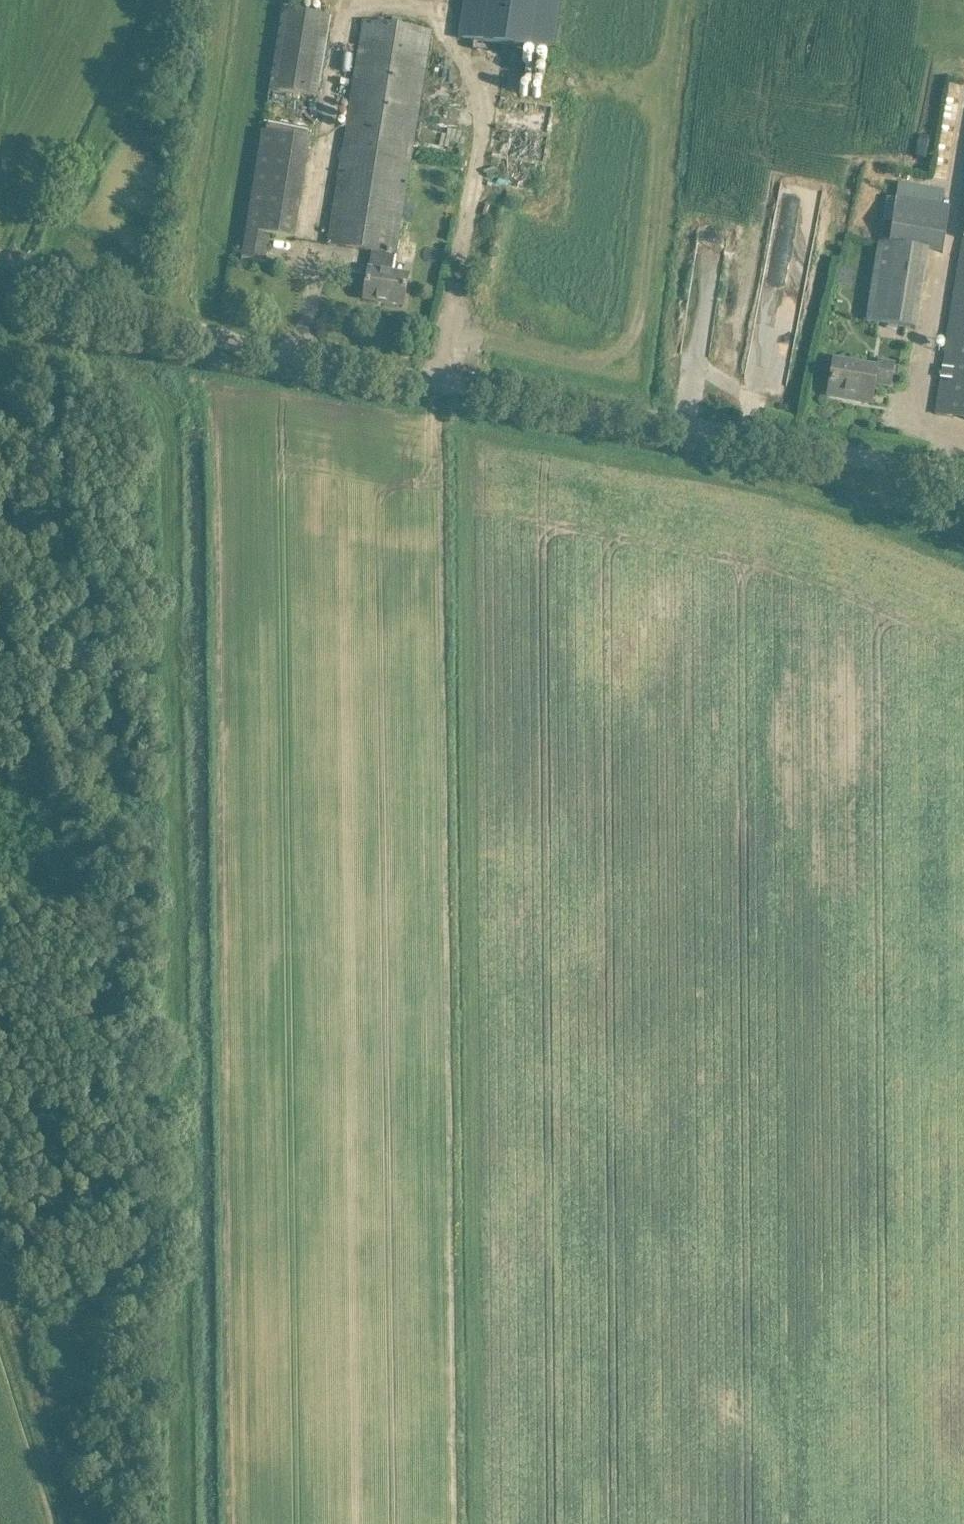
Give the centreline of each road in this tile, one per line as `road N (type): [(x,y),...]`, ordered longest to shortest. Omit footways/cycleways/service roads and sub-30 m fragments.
road 1 (unclassified): [(0,256),(216,326),(439,377),(811,437),(963,479)]

